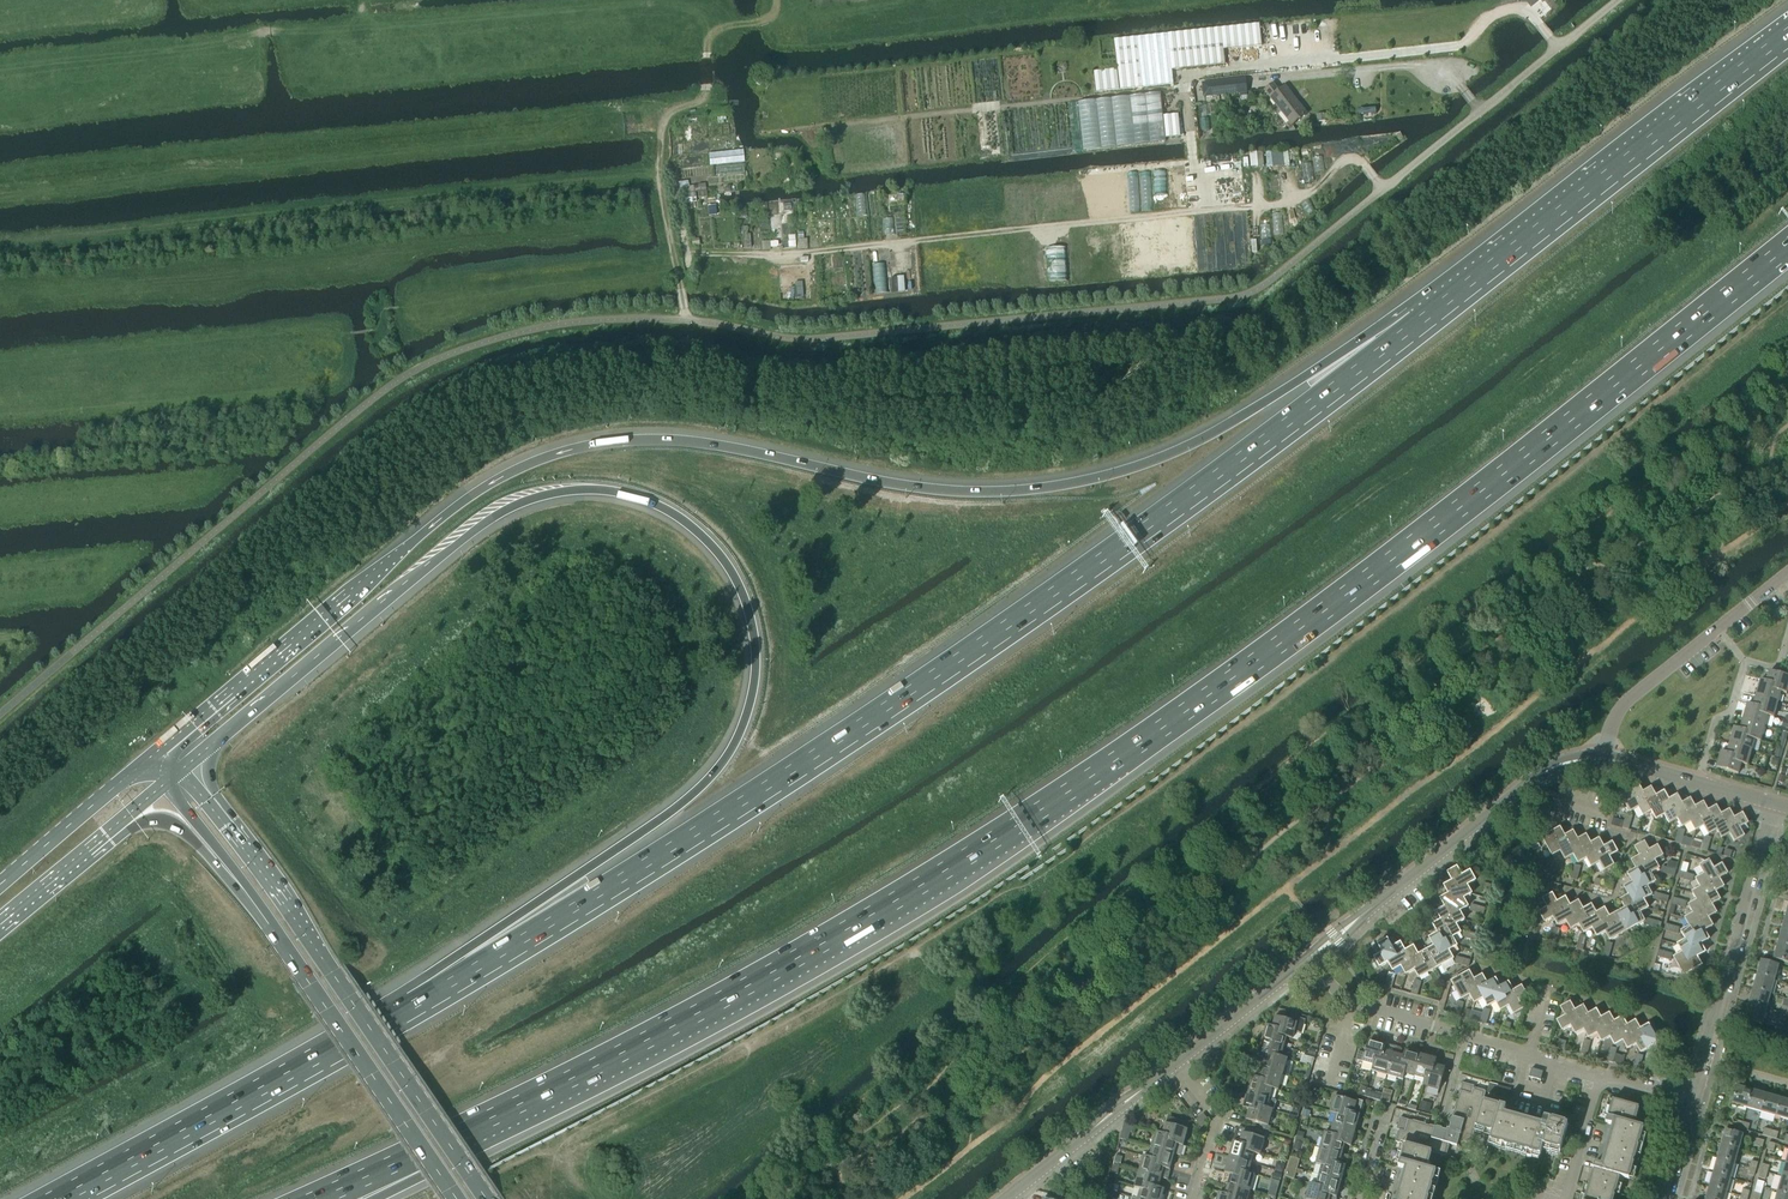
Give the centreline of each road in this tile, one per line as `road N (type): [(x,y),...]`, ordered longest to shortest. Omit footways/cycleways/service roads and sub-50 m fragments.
road 1 (motorway): [(419,1152),(730,996),(1045,807),(1363,582),(1787,247)]
road 2 (motorway): [(1421,325),(1304,377),(1181,449),(1053,486),(913,487),(676,440),(603,443),(547,457),(454,508),(155,753)]
road 3 (motorway): [(178,772),(402,585),(510,507),(555,492),(610,491),(666,509),(701,535),(739,586),(755,641),(751,699),(729,753),(683,802),(582,872),(416,1008)]
road 4 (motorway): [(1421,325),(982,646),(416,1008)]
road 5 (track): [(673,252),(781,254),(1292,204),(1347,158),(1361,162),(1383,189)]
road 6 (primary): [(485,1198),(289,911),(178,772)]
road 7 (track): [(1261,66),(1183,74),(1183,88),(799,129)]
road 8 (motorway): [(1787,38),(1421,325)]
road 9 (primary): [(227,867),(456,1198)]
road 10 (motorway): [(416,1008),(71,1198)]
road 11 (residential): [(1691,1102),(1776,806)]
road 12 (unclassified): [(1383,189),(1618,0)]
road 13 (tertiary): [(1308,959),(1522,788)]
road 14 (residential): [(1599,1078),(1355,1004)]
road 15 (tertiary): [(1009,1198),(1174,1067)]
road 16 (primary): [(155,753),(0,884)]
road 17 (tertiary): [(1603,757),(1623,705),(1719,630)]
road 18 (tertiary): [(1174,1067),(1308,959)]
road 19 (residential): [(1192,1198),(1215,1118),(1174,1067)]
road 20 (primary): [(105,833),(168,822),(227,867)]
road 21 (primary): [(0,920),(105,833)]
road 22 (residential): [(1698,783),(1715,721),(1731,713),(1746,662)]
road 23 (residential): [(1564,1198),(1599,1078)]

